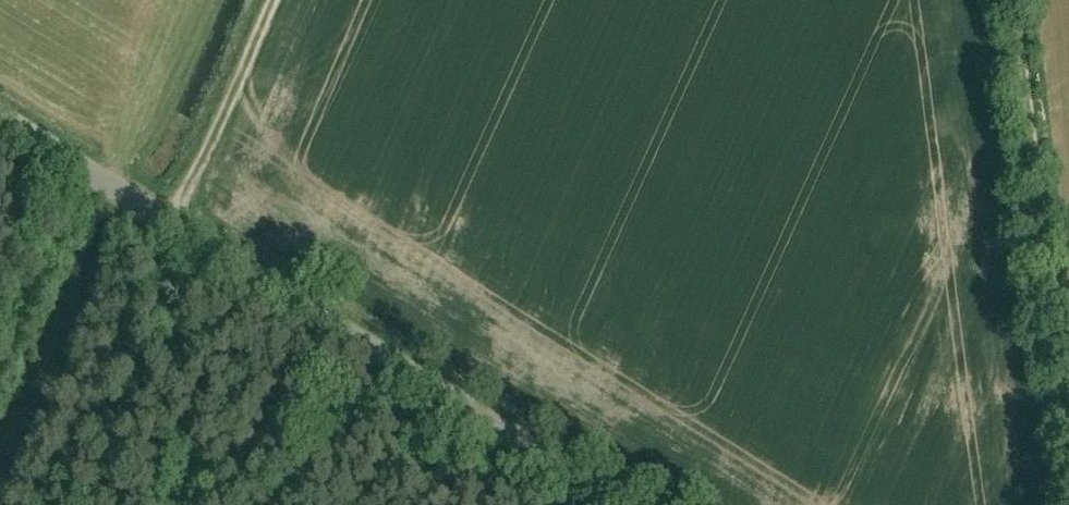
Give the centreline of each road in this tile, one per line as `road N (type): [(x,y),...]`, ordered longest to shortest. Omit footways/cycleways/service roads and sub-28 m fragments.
road 1 (tertiary): [(654,504),(0,100)]
road 2 (unclassified): [(1068,403),(1020,0)]

